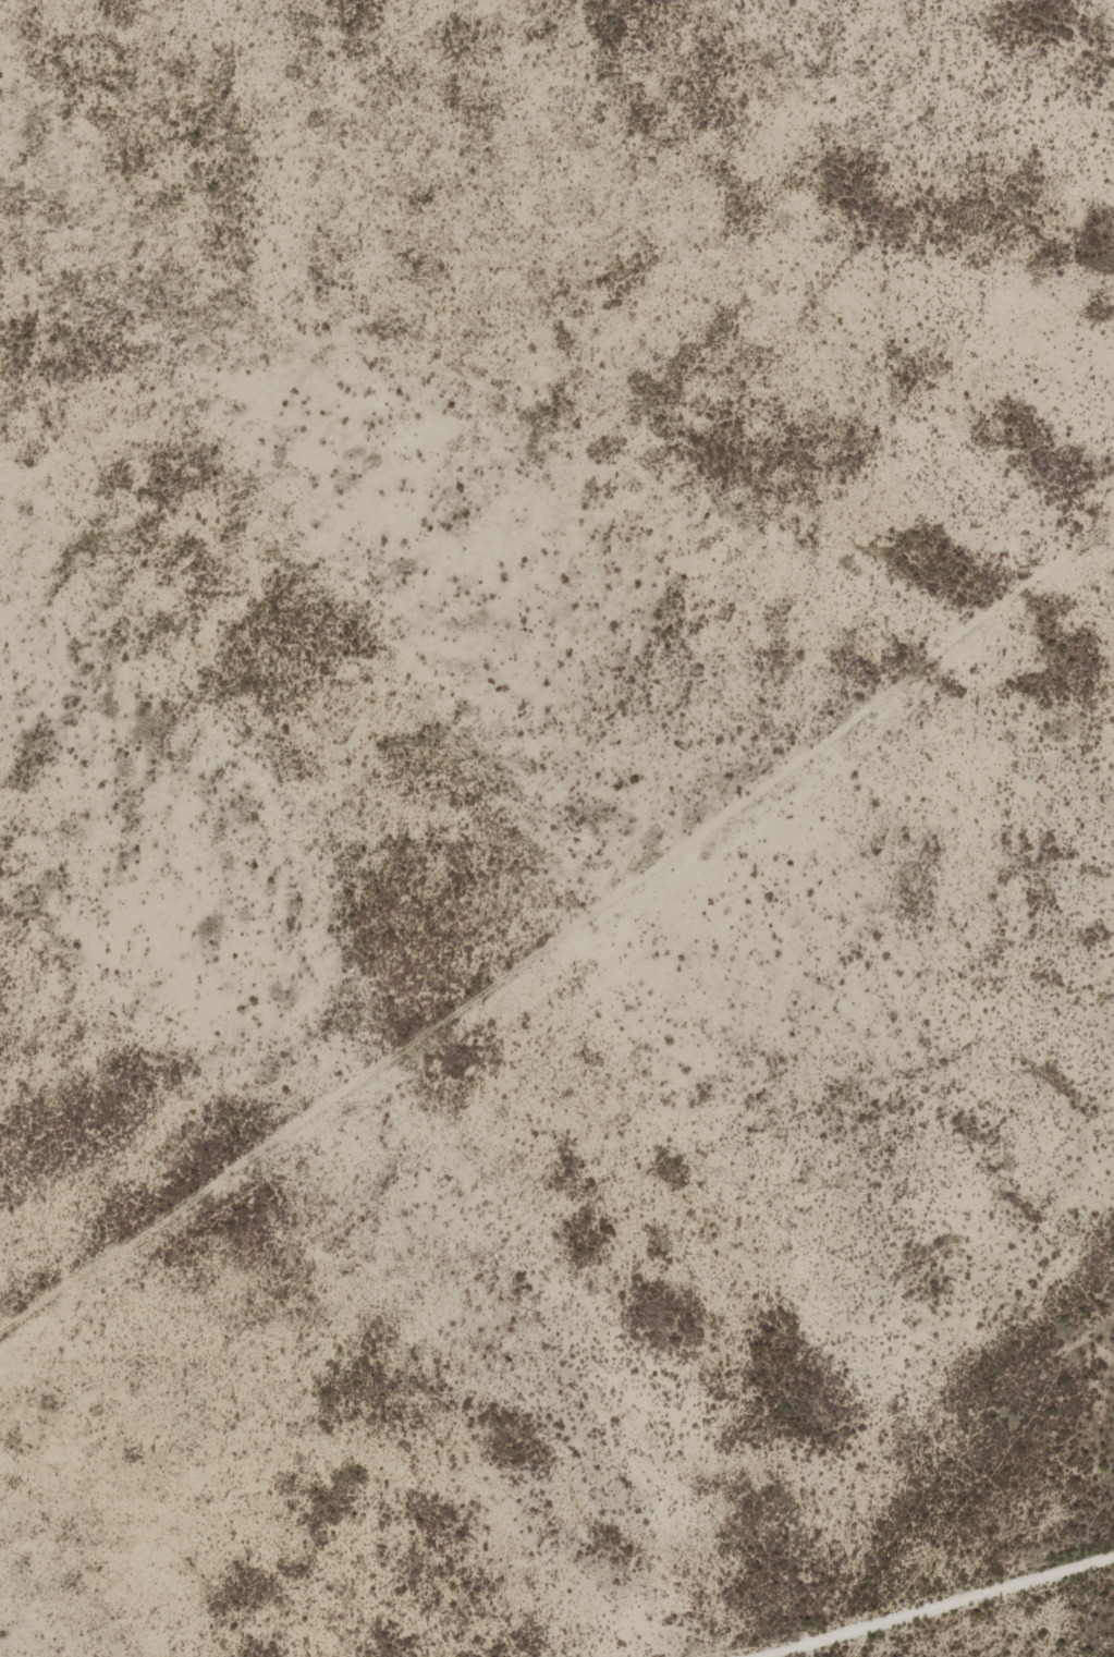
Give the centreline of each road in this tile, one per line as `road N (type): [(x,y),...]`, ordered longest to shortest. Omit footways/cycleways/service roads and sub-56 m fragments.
road 1 (residential): [(820,1656),(1113,1573)]

